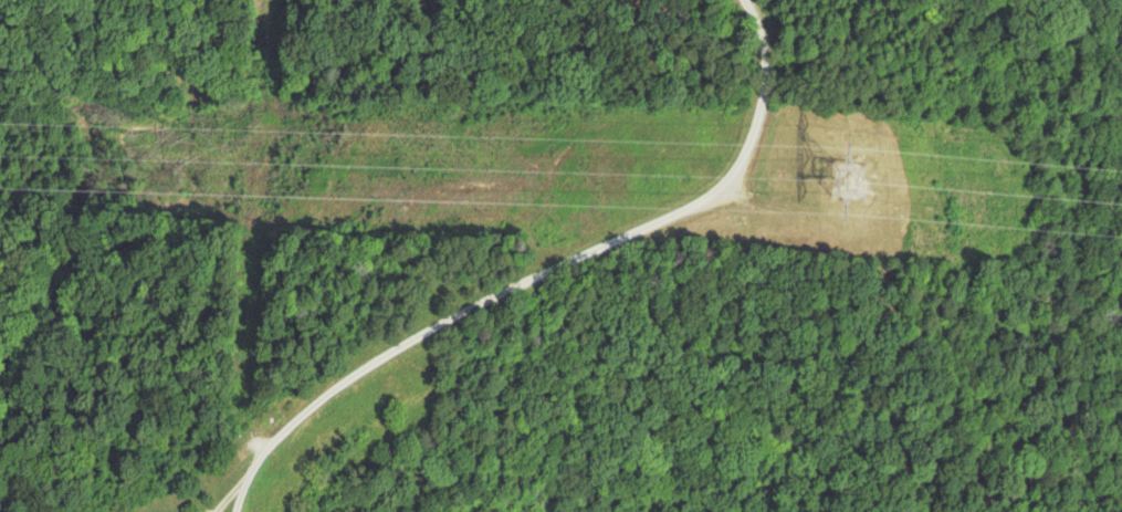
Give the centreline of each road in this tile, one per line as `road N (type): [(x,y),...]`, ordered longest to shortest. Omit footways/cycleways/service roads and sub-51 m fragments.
road 1 (residential): [(239,511),(289,422),(329,384),(459,305),(724,187),(738,171),(759,94),(762,40),(746,0)]

